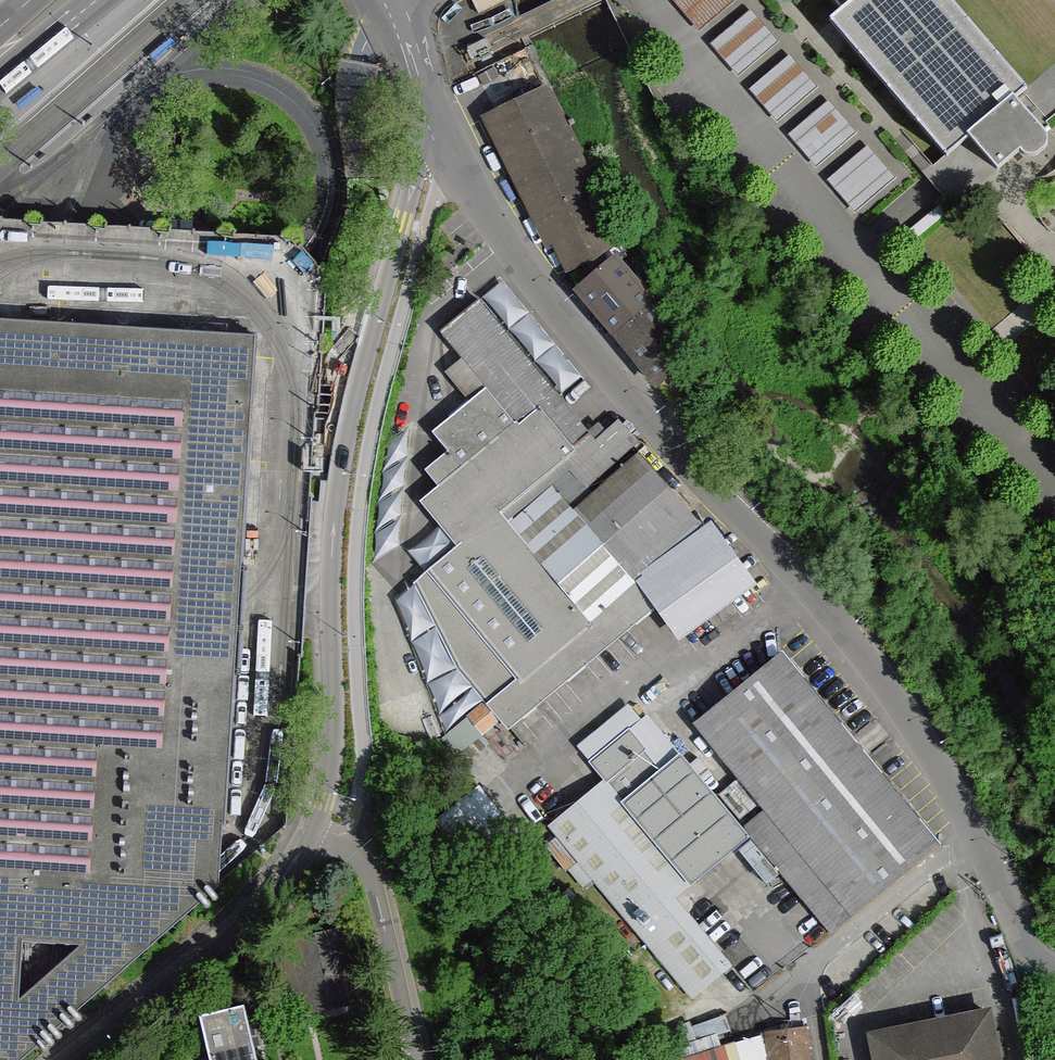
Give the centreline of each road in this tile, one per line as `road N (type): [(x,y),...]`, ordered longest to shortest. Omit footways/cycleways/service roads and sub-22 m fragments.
road 1 (residential): [(1054,968),(1033,961),(964,807),(889,691),(807,585),(670,445),(544,296),(468,186),(430,115)]
road 2 (residential): [(310,836),(332,745),(331,573),(344,448),(430,115)]
road 3 (residential): [(73,1059),(235,929),(310,836)]
road 4 (residential): [(310,836),(355,851),(366,863),(418,1059)]
road 5 (residential): [(430,115),(382,0)]
road 6 (primary): [(0,68),(39,50),(101,0)]

